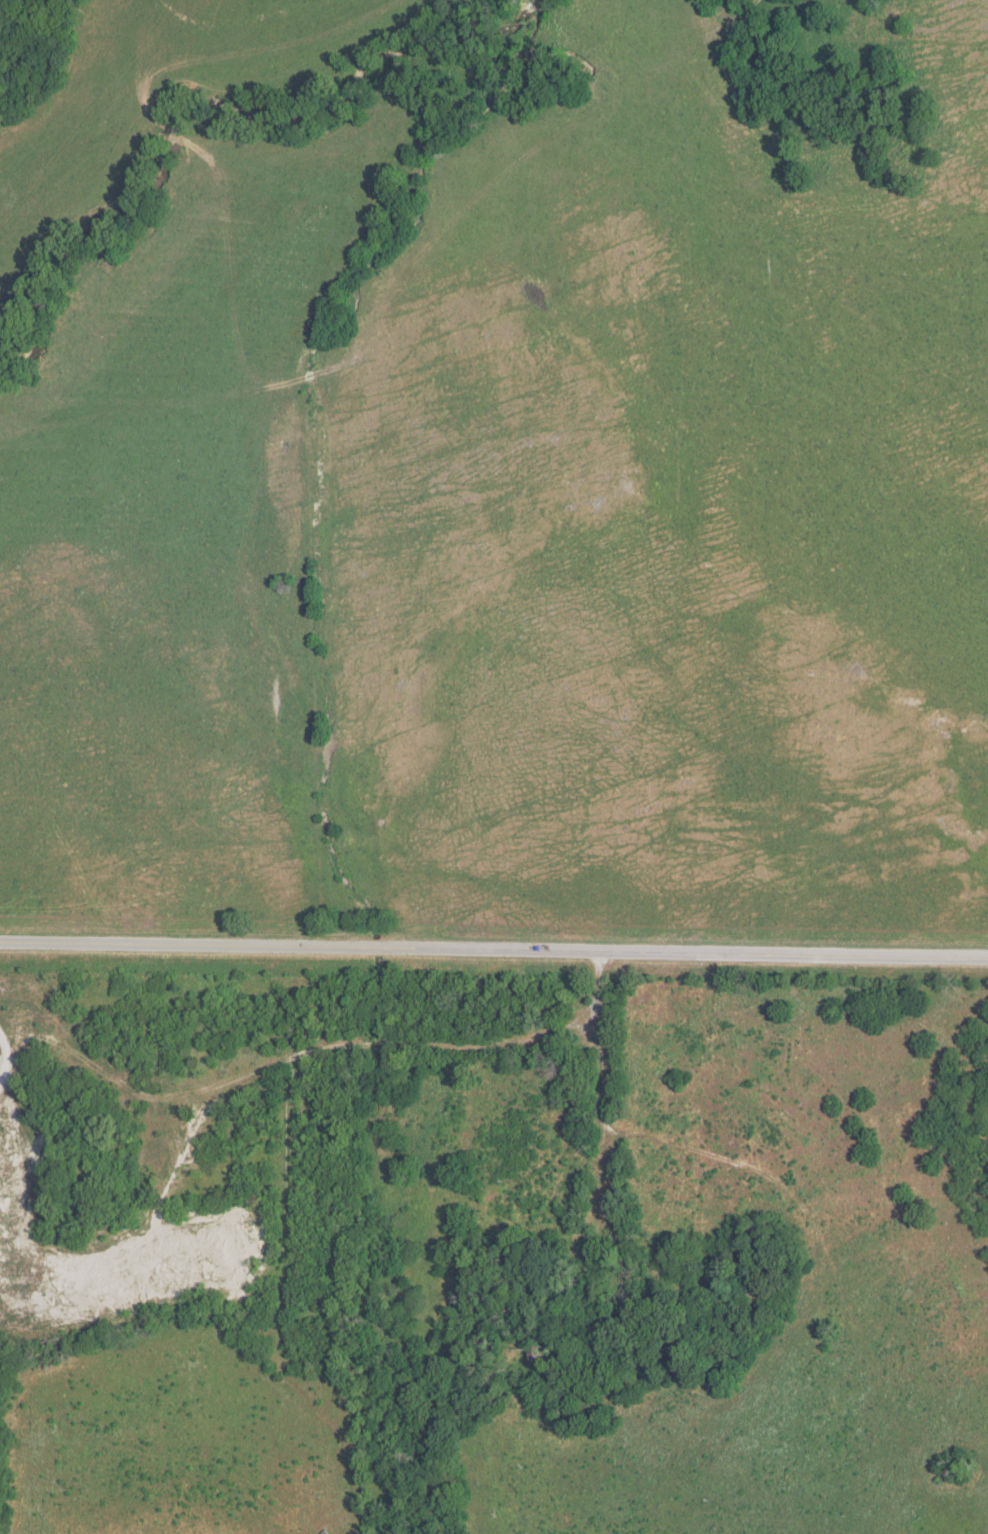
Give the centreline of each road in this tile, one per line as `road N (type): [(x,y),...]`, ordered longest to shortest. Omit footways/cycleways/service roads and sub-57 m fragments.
road 1 (tertiary): [(987,956),(0,944)]

